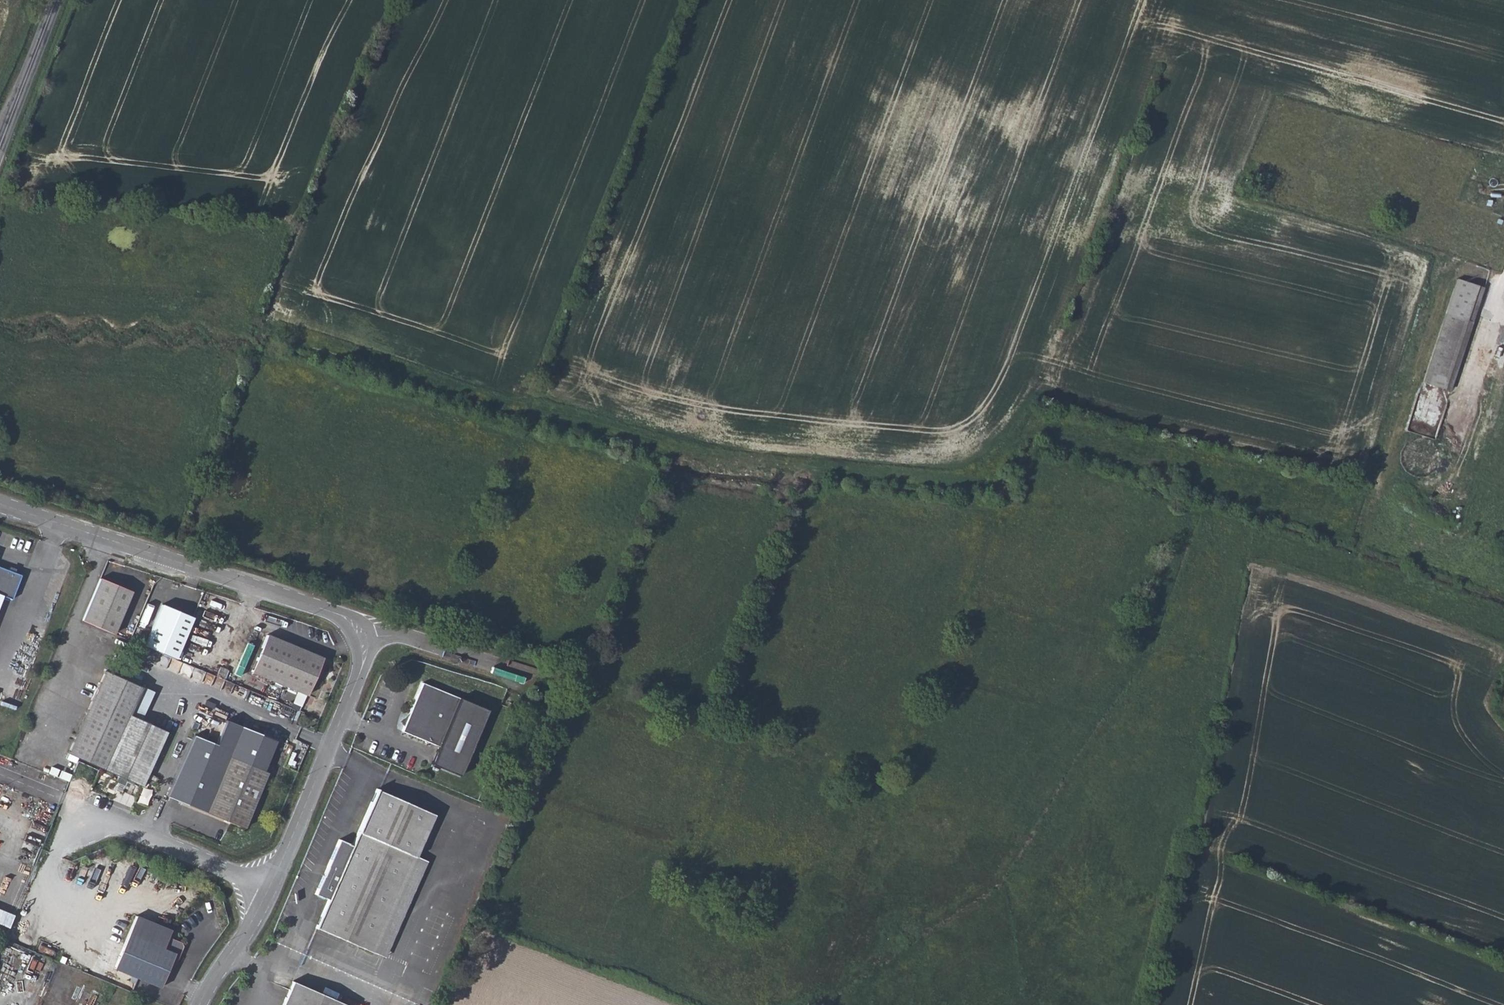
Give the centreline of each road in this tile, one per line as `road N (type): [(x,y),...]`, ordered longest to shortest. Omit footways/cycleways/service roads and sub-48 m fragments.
road 1 (unclassified): [(0,503),(342,616),(364,639)]
road 2 (unclassified): [(268,890),(363,665),(364,639)]
road 3 (unclassified): [(81,810),(268,890)]
road 4 (unclassified): [(364,639),(409,635),(526,673)]
road 5 (tertiary): [(0,155),(58,0)]
road 6 (unclassified): [(199,1004),(268,890)]

